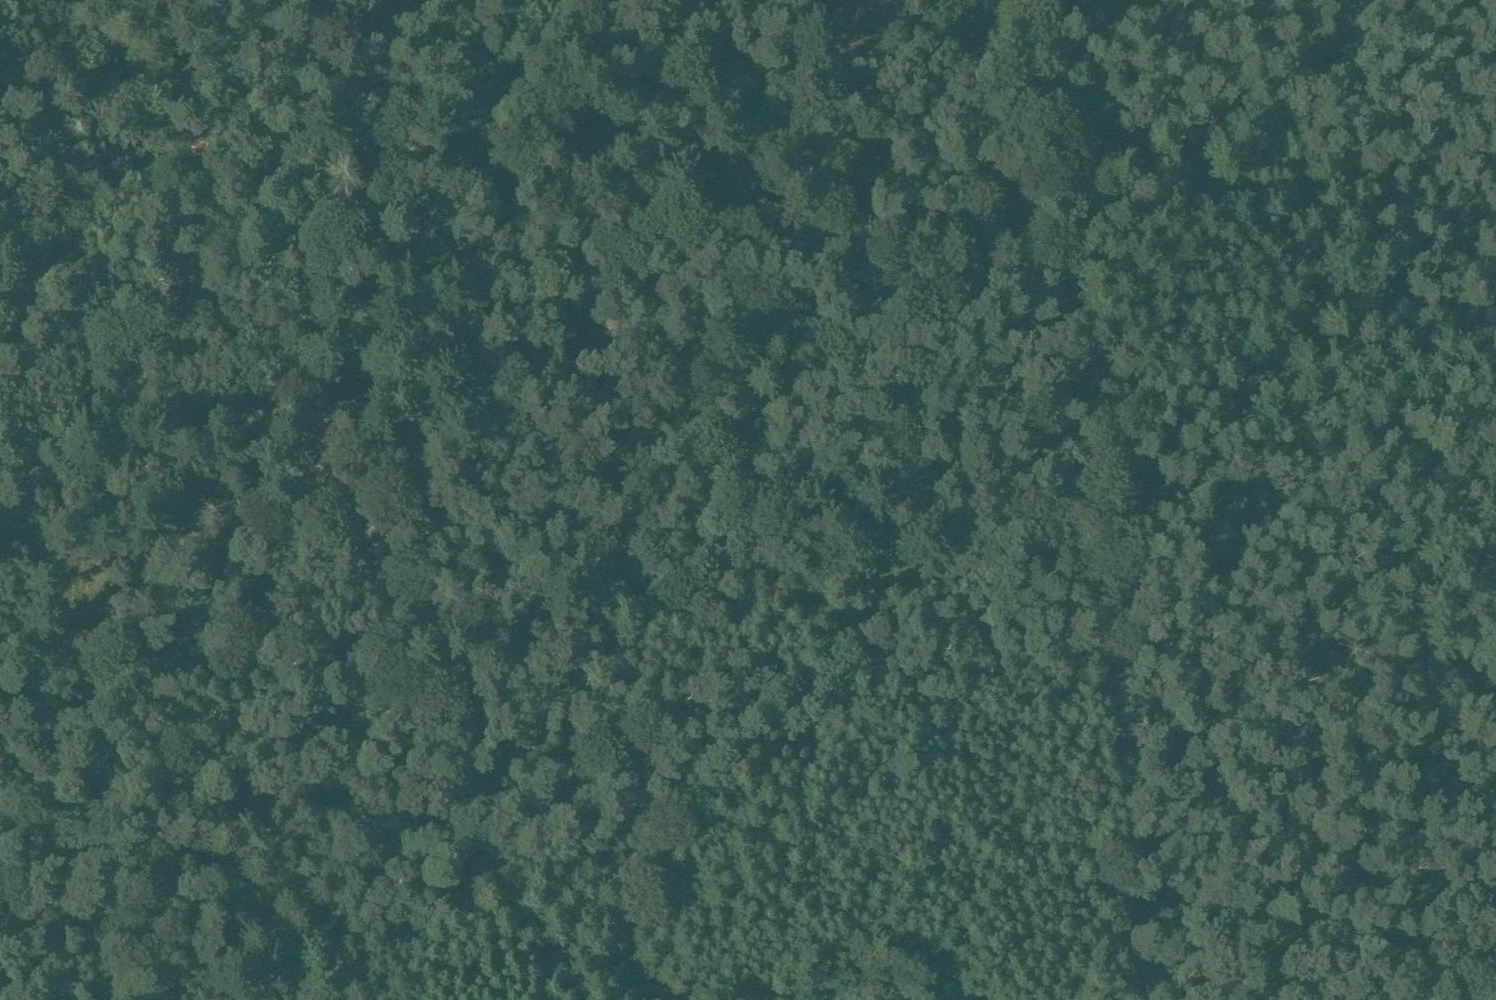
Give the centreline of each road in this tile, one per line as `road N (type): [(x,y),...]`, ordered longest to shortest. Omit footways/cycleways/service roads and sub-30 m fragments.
road 1 (track): [(0,370),(600,111)]

